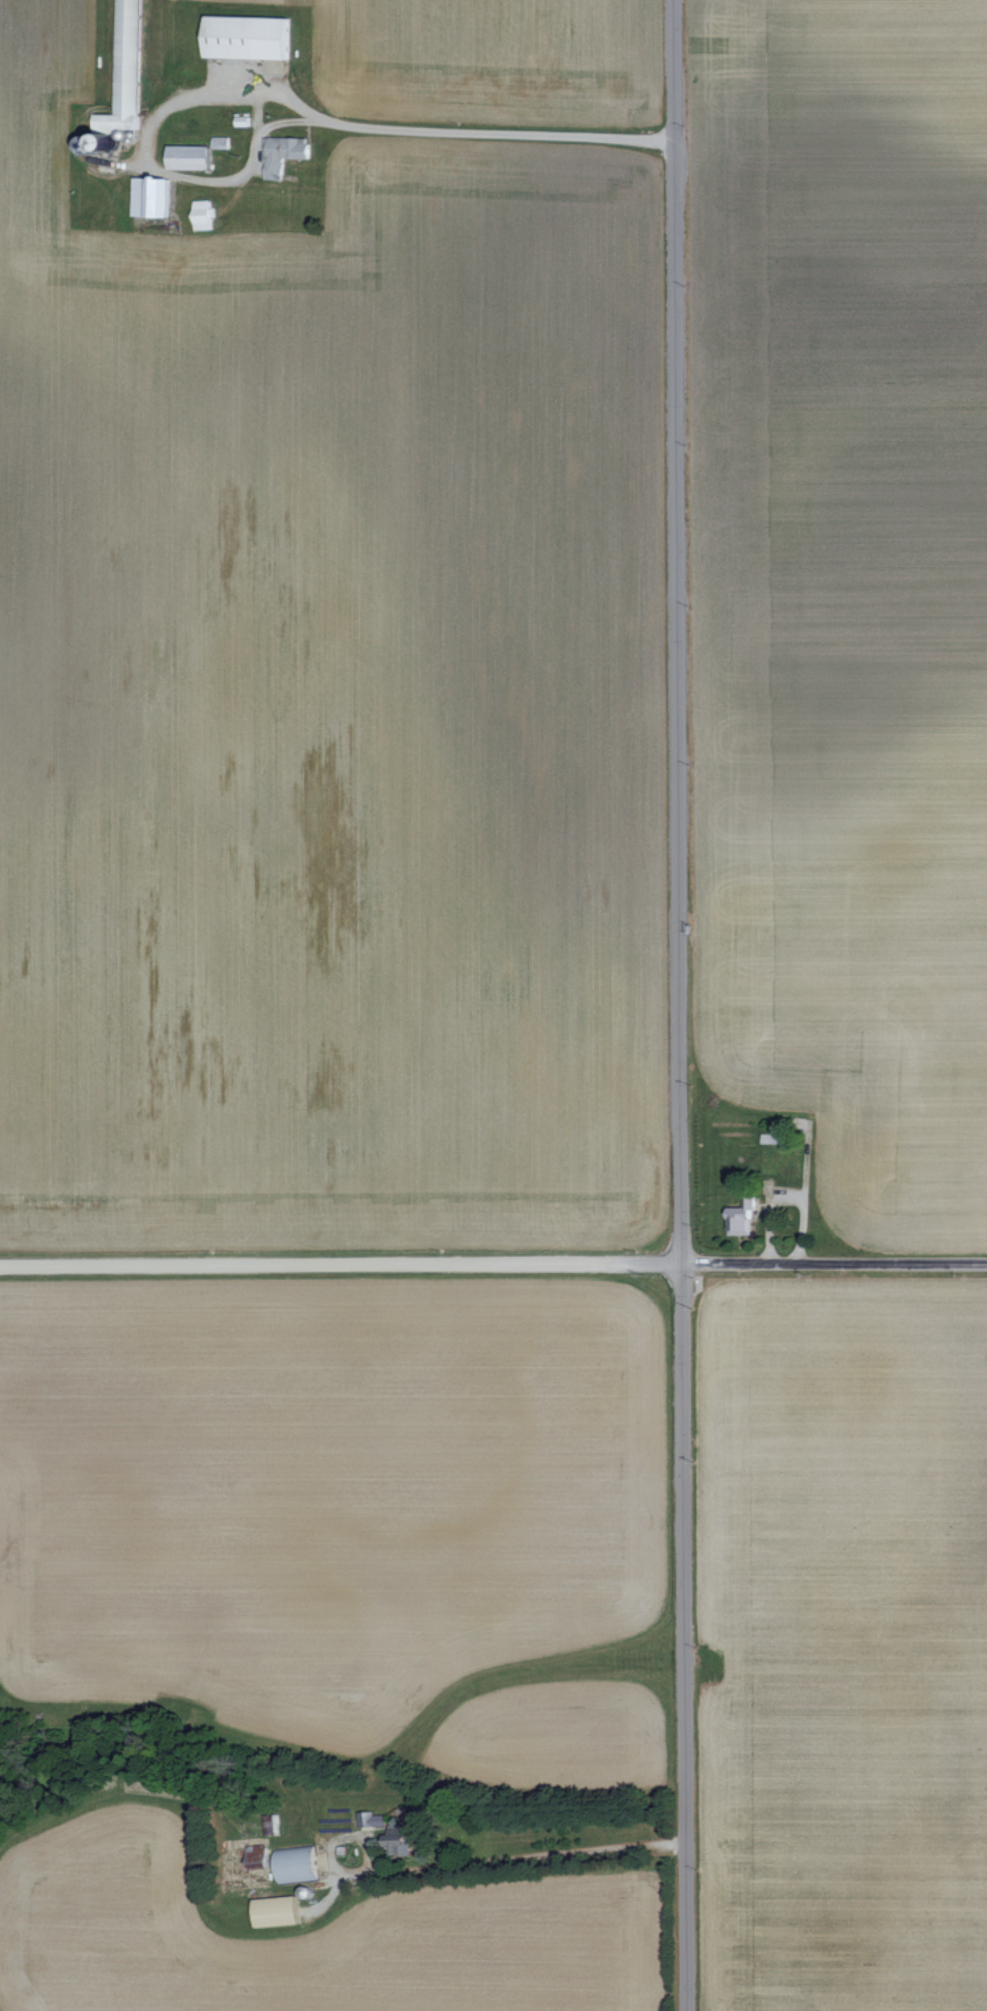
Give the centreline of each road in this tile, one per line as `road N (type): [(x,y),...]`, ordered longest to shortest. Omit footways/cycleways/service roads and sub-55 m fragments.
road 1 (residential): [(687,2010),(690,1269),(674,0)]
road 2 (residential): [(598,1269),(0,1270)]
road 3 (residential): [(690,1269),(986,1267)]

